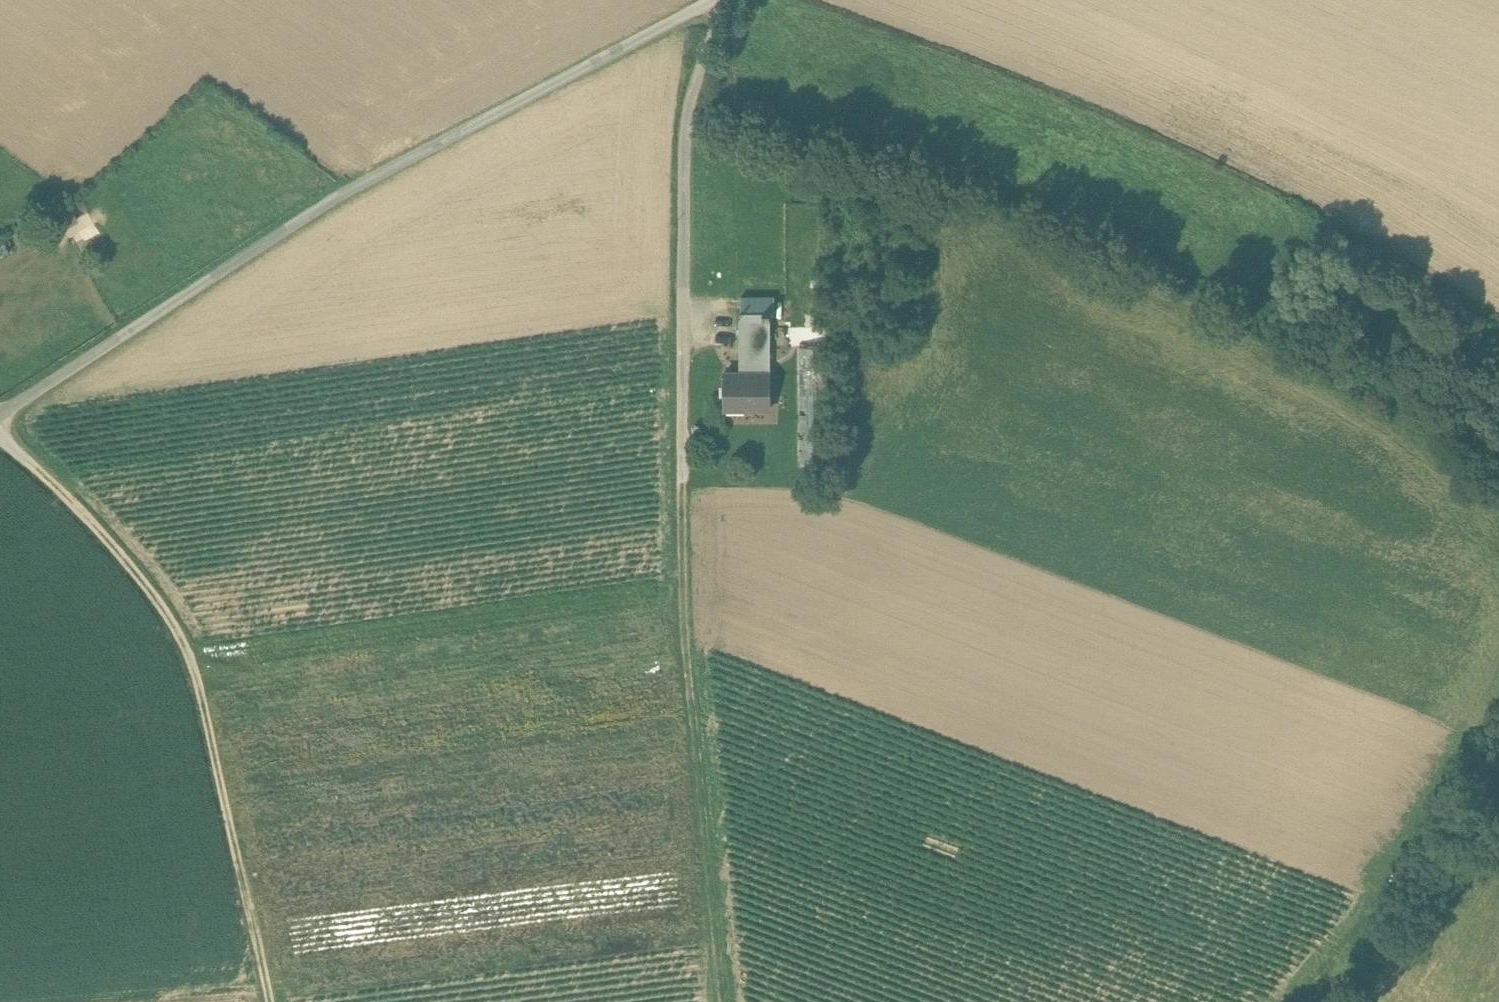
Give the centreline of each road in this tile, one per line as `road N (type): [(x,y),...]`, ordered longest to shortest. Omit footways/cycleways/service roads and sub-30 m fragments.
road 1 (track): [(705,0),(340,195),(0,412)]
road 2 (track): [(267,1001),(194,664),(121,556),(0,439)]
road 3 (track): [(720,1001),(688,662),(681,485)]
road 4 (track): [(730,0),(689,100),(681,485)]

